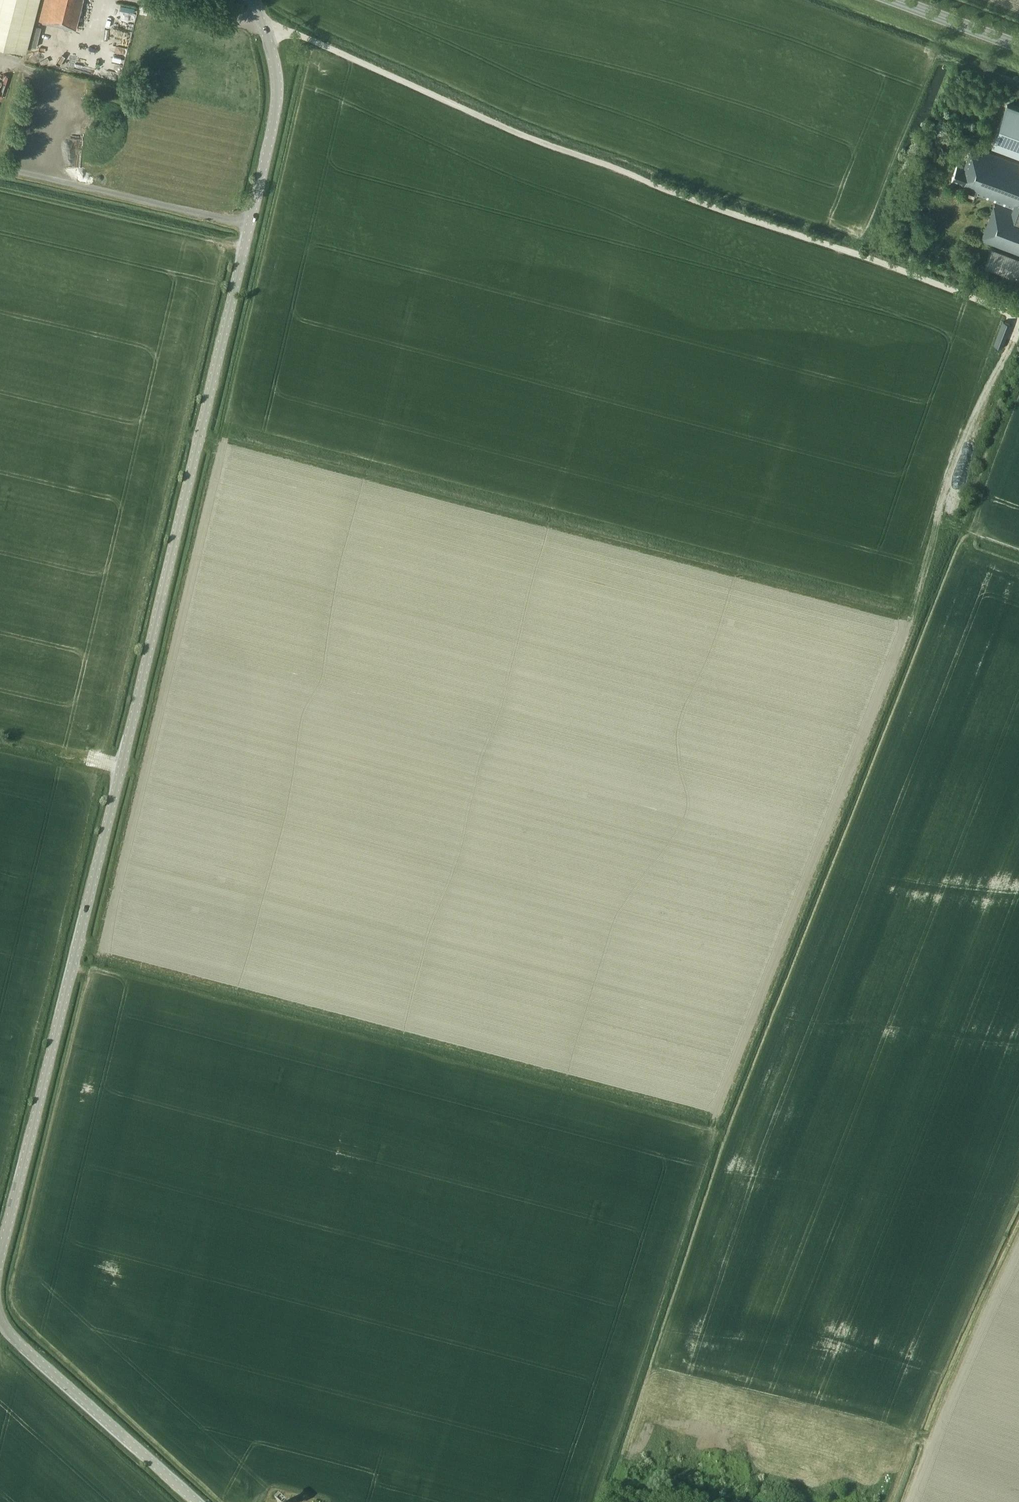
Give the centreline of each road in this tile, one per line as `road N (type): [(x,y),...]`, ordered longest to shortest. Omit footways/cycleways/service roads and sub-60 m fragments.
road 1 (secondary): [(0,1257),(276,111),(272,55),(256,0)]
road 2 (secondary): [(196,1501),(0,1320)]
road 3 (primary): [(1018,44),(898,0)]

